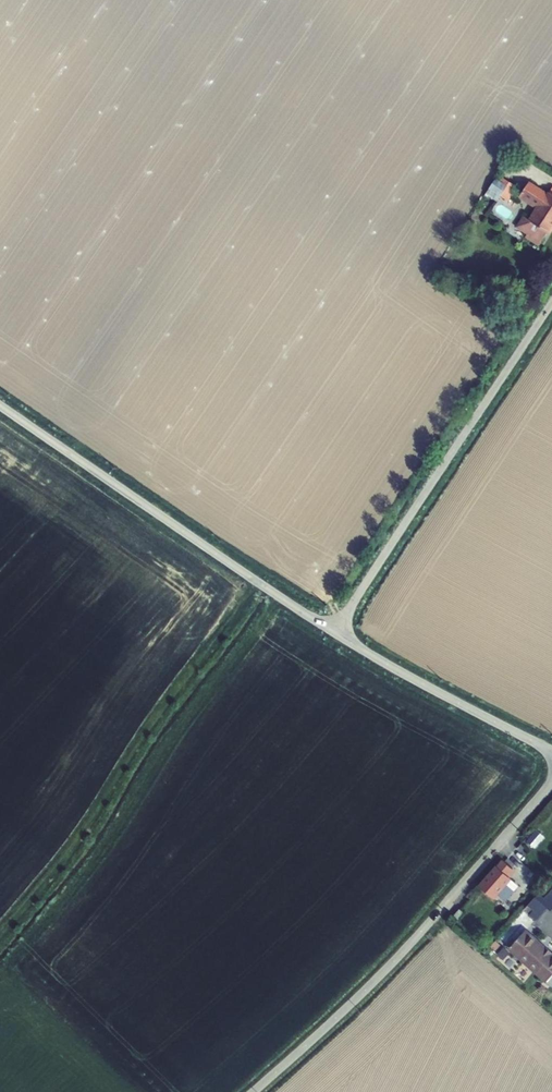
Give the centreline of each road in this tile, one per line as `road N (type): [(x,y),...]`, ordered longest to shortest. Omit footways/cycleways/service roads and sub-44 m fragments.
road 1 (unclassified): [(254,1091),(398,958),(551,783)]
road 2 (tertiary): [(0,406),(334,632)]
road 3 (tertiary): [(334,632),(551,303)]
road 4 (unclassified): [(334,632),(551,750)]

